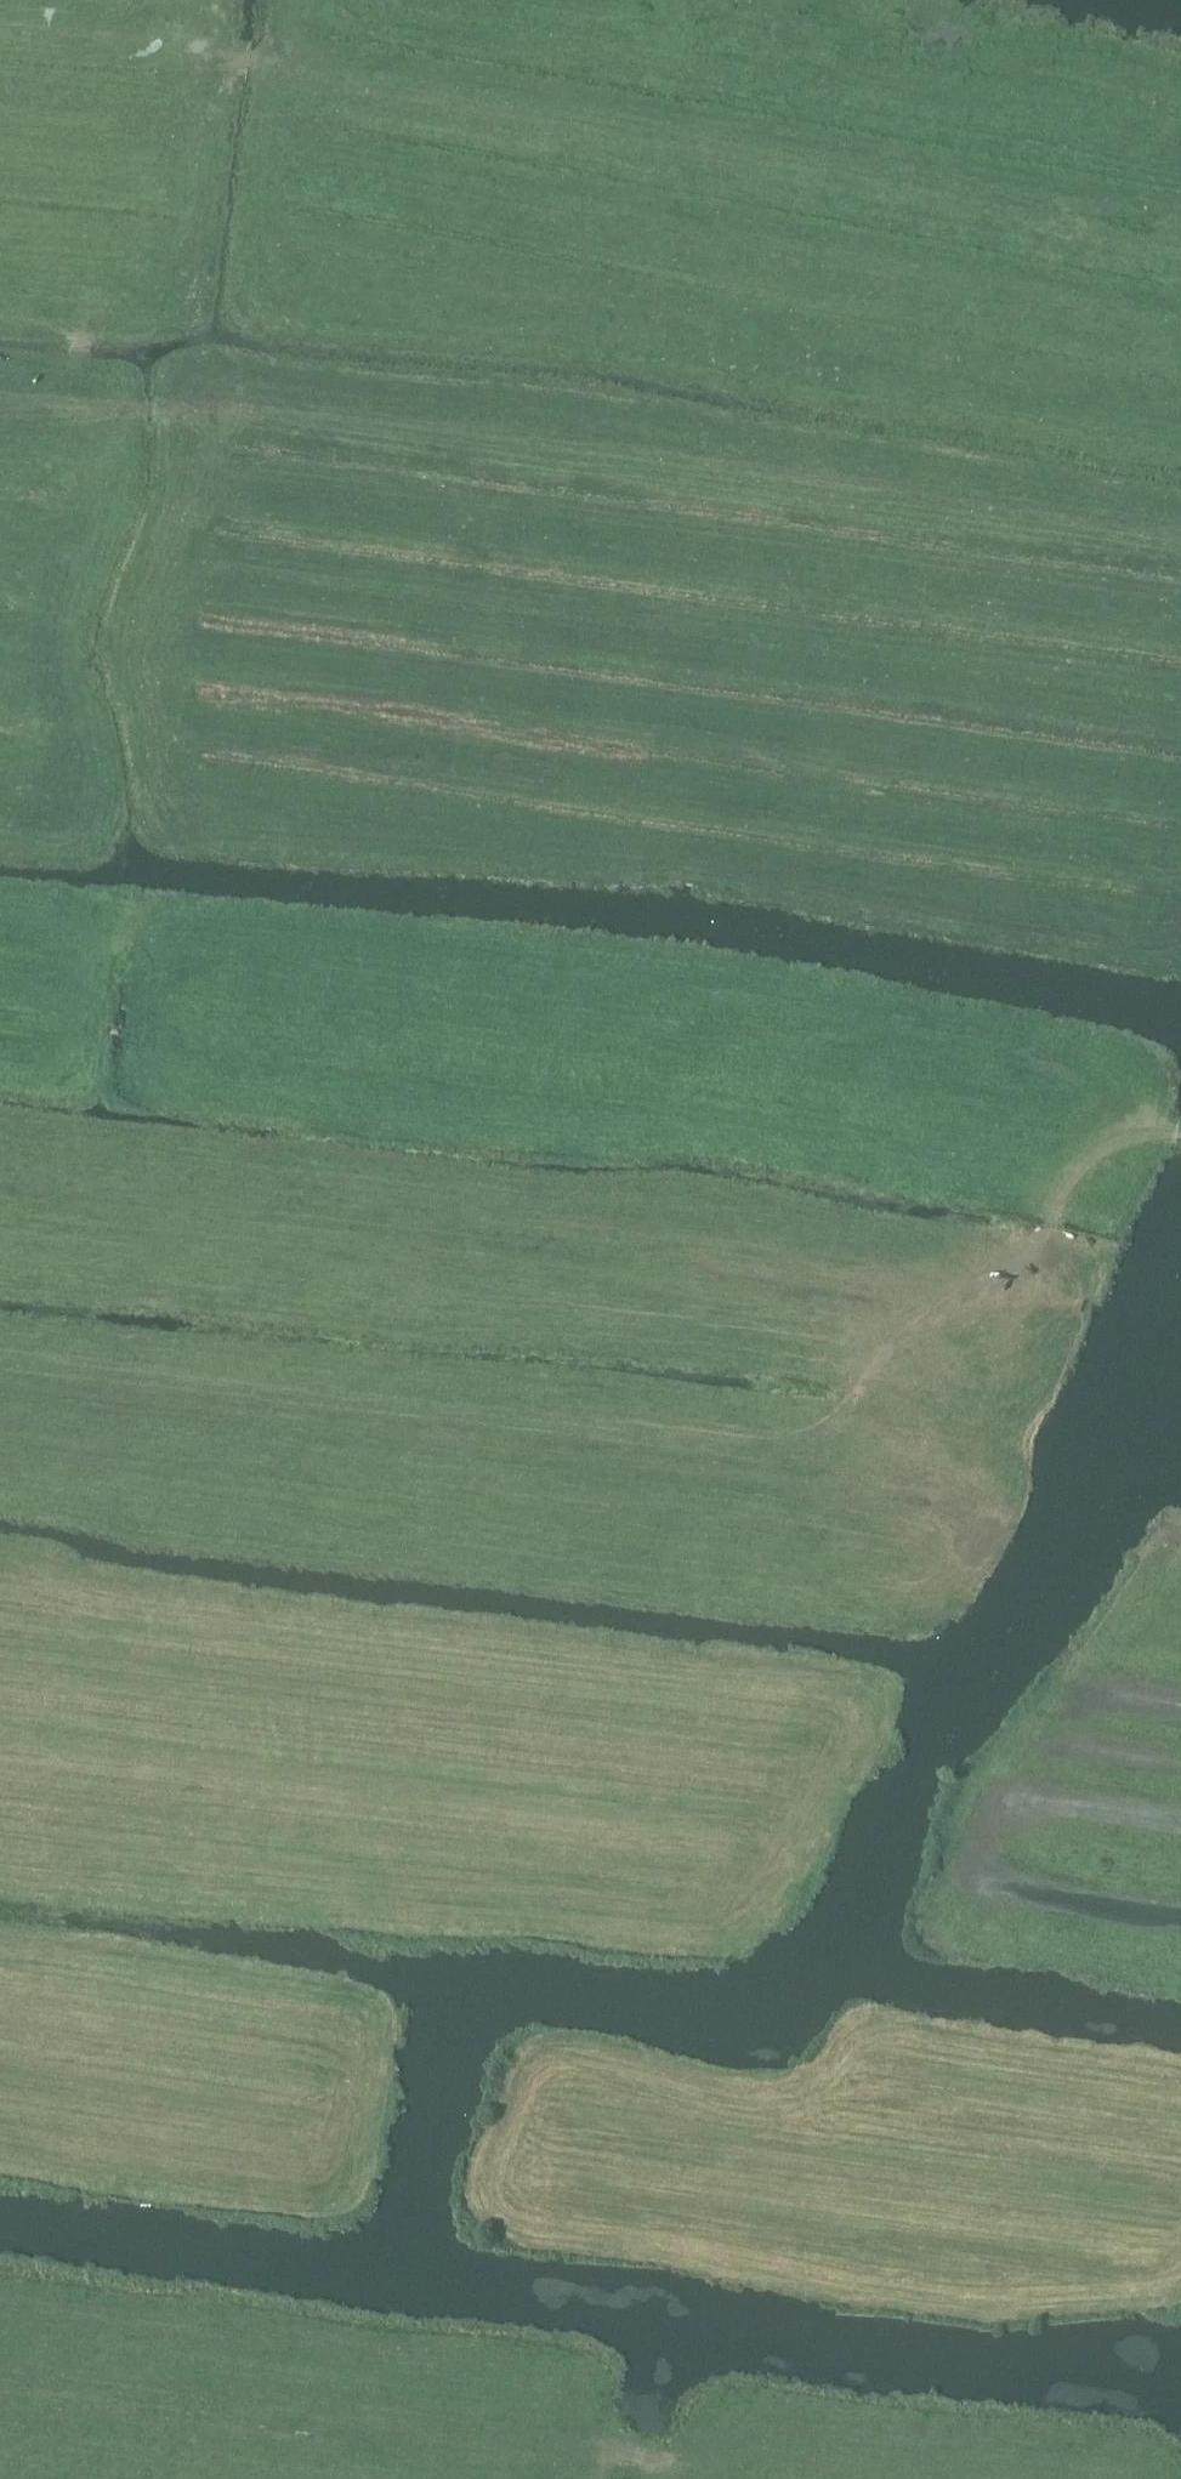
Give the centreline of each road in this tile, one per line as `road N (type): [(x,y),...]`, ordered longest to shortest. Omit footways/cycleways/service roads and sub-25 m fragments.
road 1 (track): [(1180,1132),(1076,1148),(1037,1250)]

